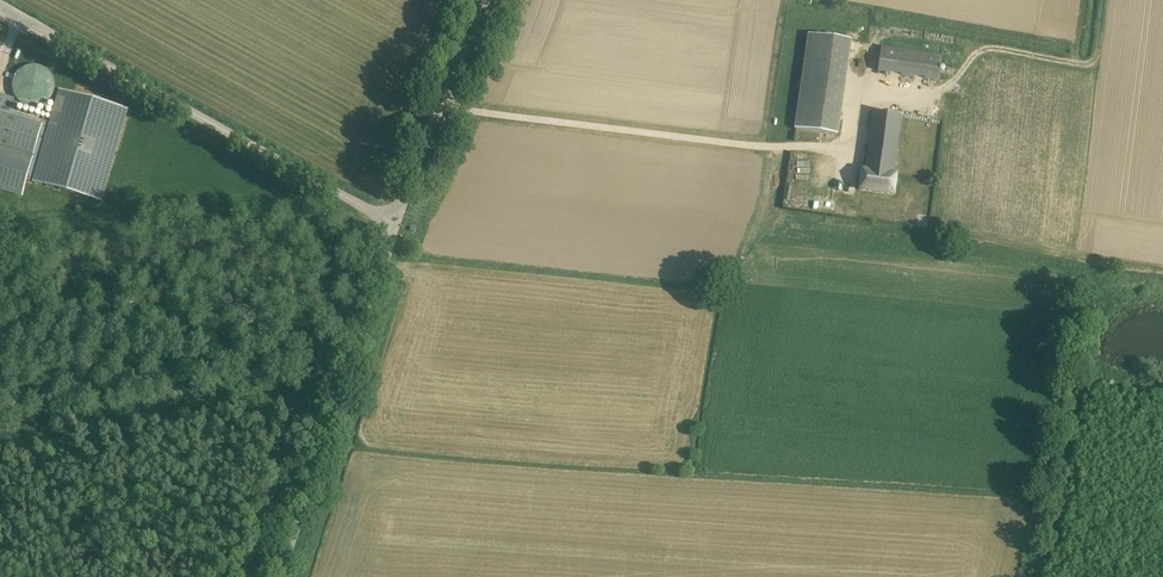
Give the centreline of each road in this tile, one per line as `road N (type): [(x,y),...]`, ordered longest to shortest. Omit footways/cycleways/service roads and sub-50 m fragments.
road 1 (track): [(441,104),(767,148),(848,148),(864,59),(876,56),(883,37),(1086,66),(1100,55),(1106,0)]
road 2 (unclassified): [(396,223),(0,8)]
road 3 (unclassified): [(282,576),(396,223)]
road 4 (track): [(1026,576),(1082,282)]
road 5 (unclassified): [(486,0),(396,223)]

